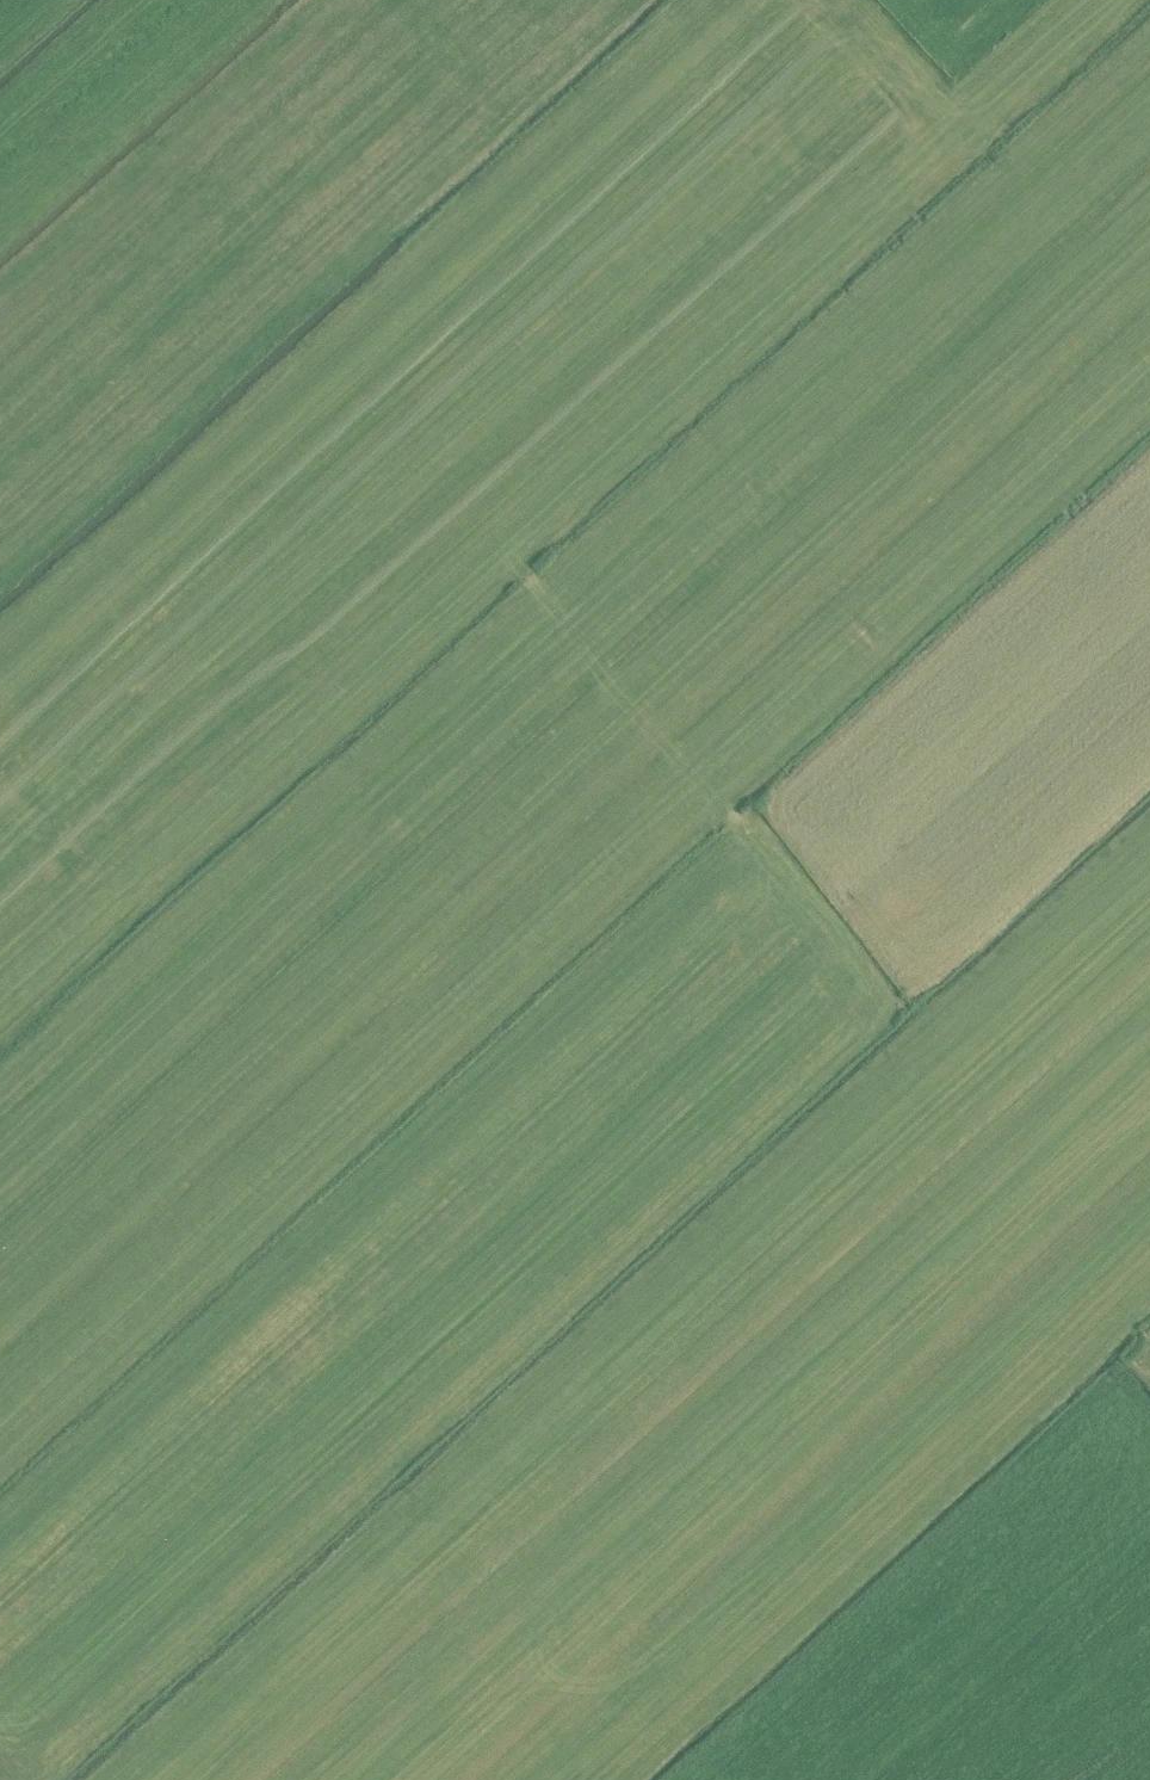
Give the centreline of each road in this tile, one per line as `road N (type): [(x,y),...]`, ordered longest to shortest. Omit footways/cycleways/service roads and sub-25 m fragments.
road 1 (track): [(0,318),(348,0)]

